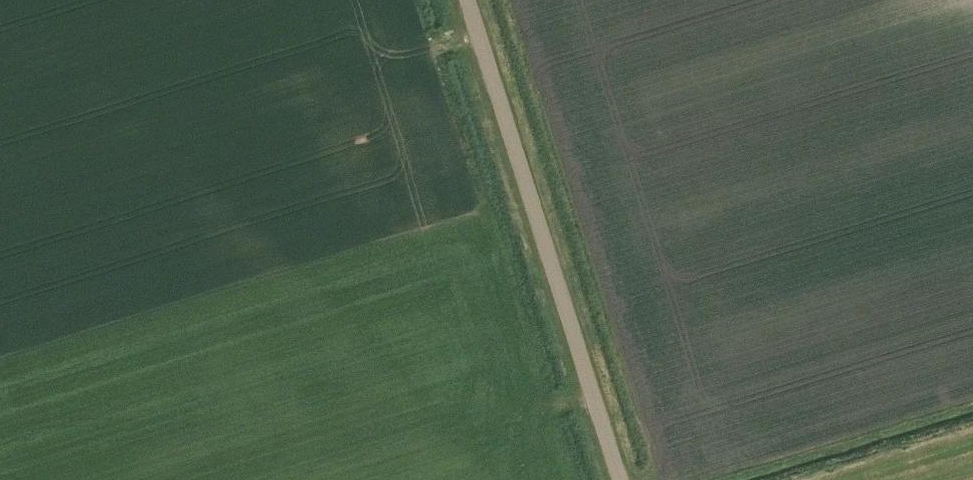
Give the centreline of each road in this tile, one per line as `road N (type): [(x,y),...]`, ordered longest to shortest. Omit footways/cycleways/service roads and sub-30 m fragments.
road 1 (unclassified): [(620,479),(468,0)]

